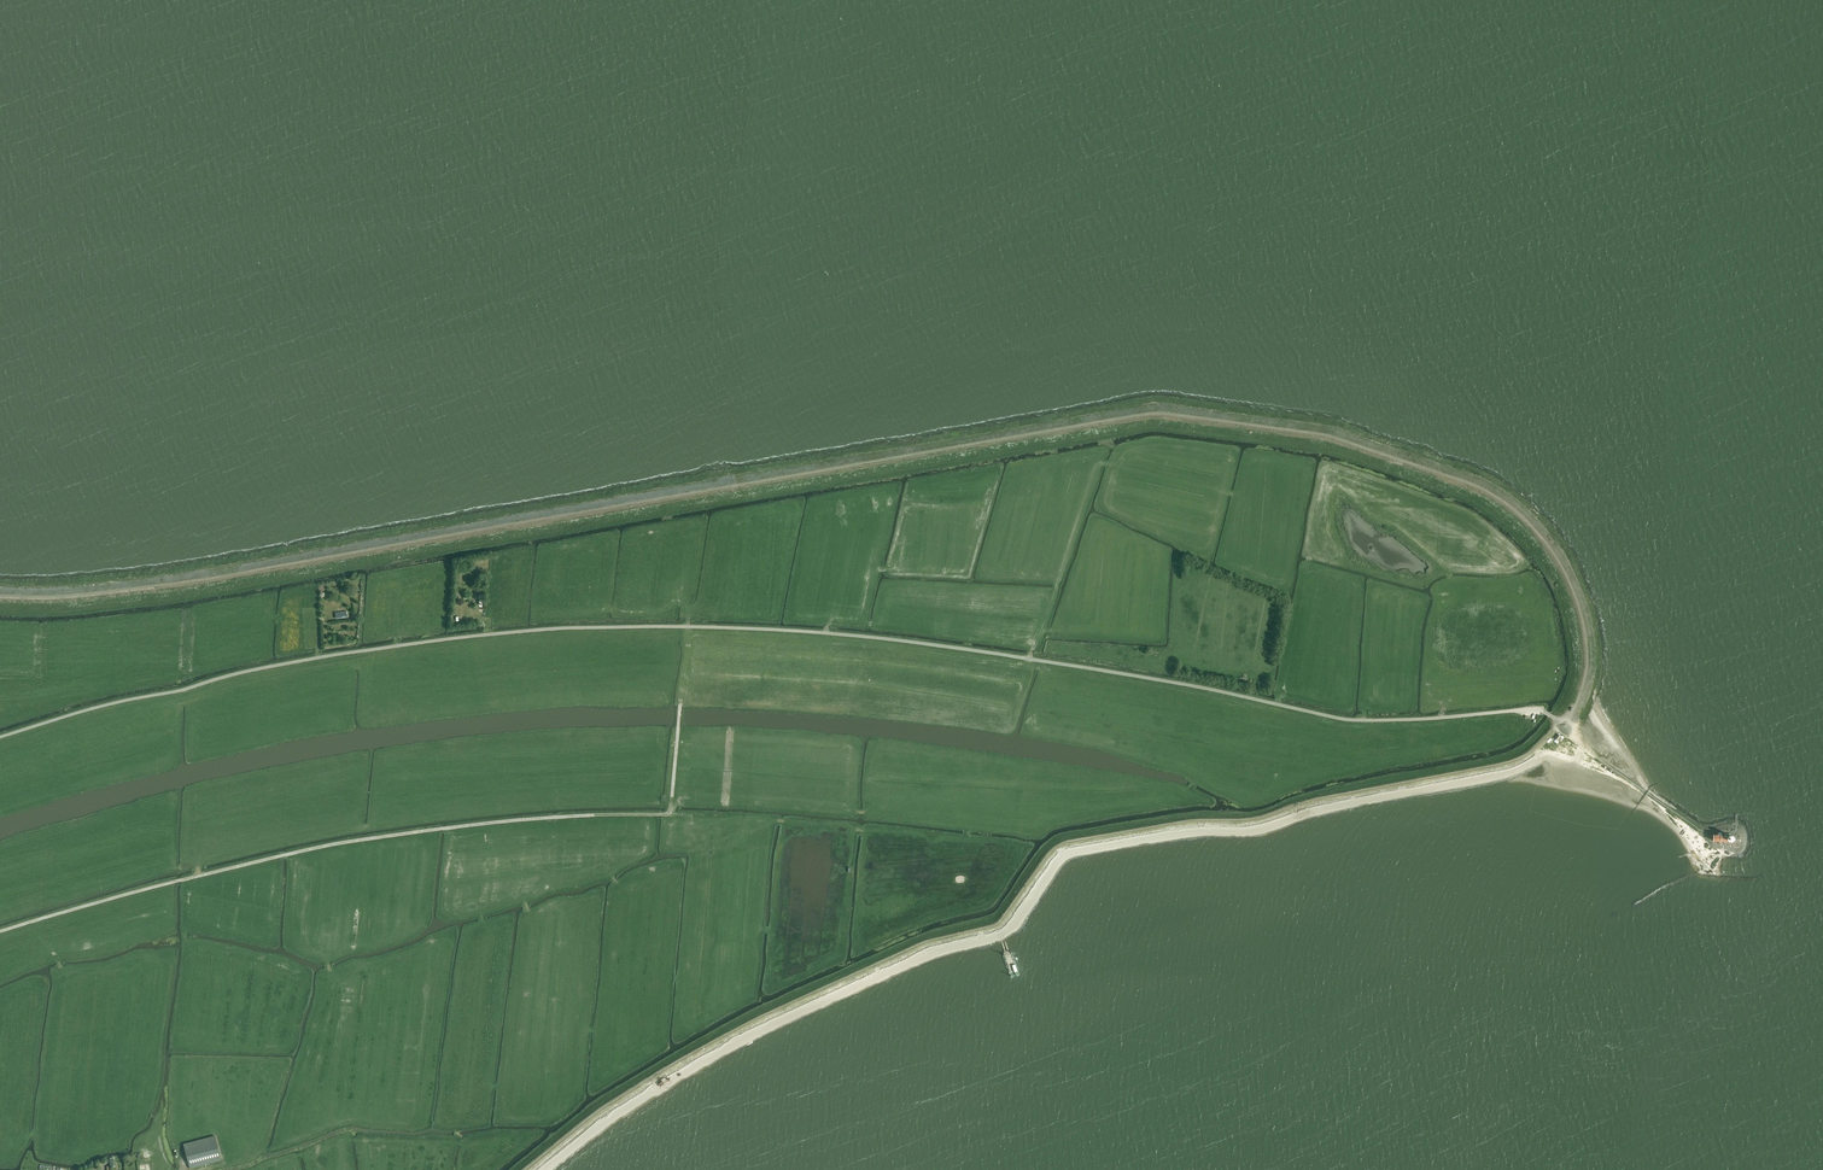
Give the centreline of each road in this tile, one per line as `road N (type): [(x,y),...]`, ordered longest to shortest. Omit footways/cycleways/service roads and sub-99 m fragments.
road 1 (track): [(594,817),(752,818),(1027,846),(1030,835),(1061,824),(1215,804),(1221,796)]

